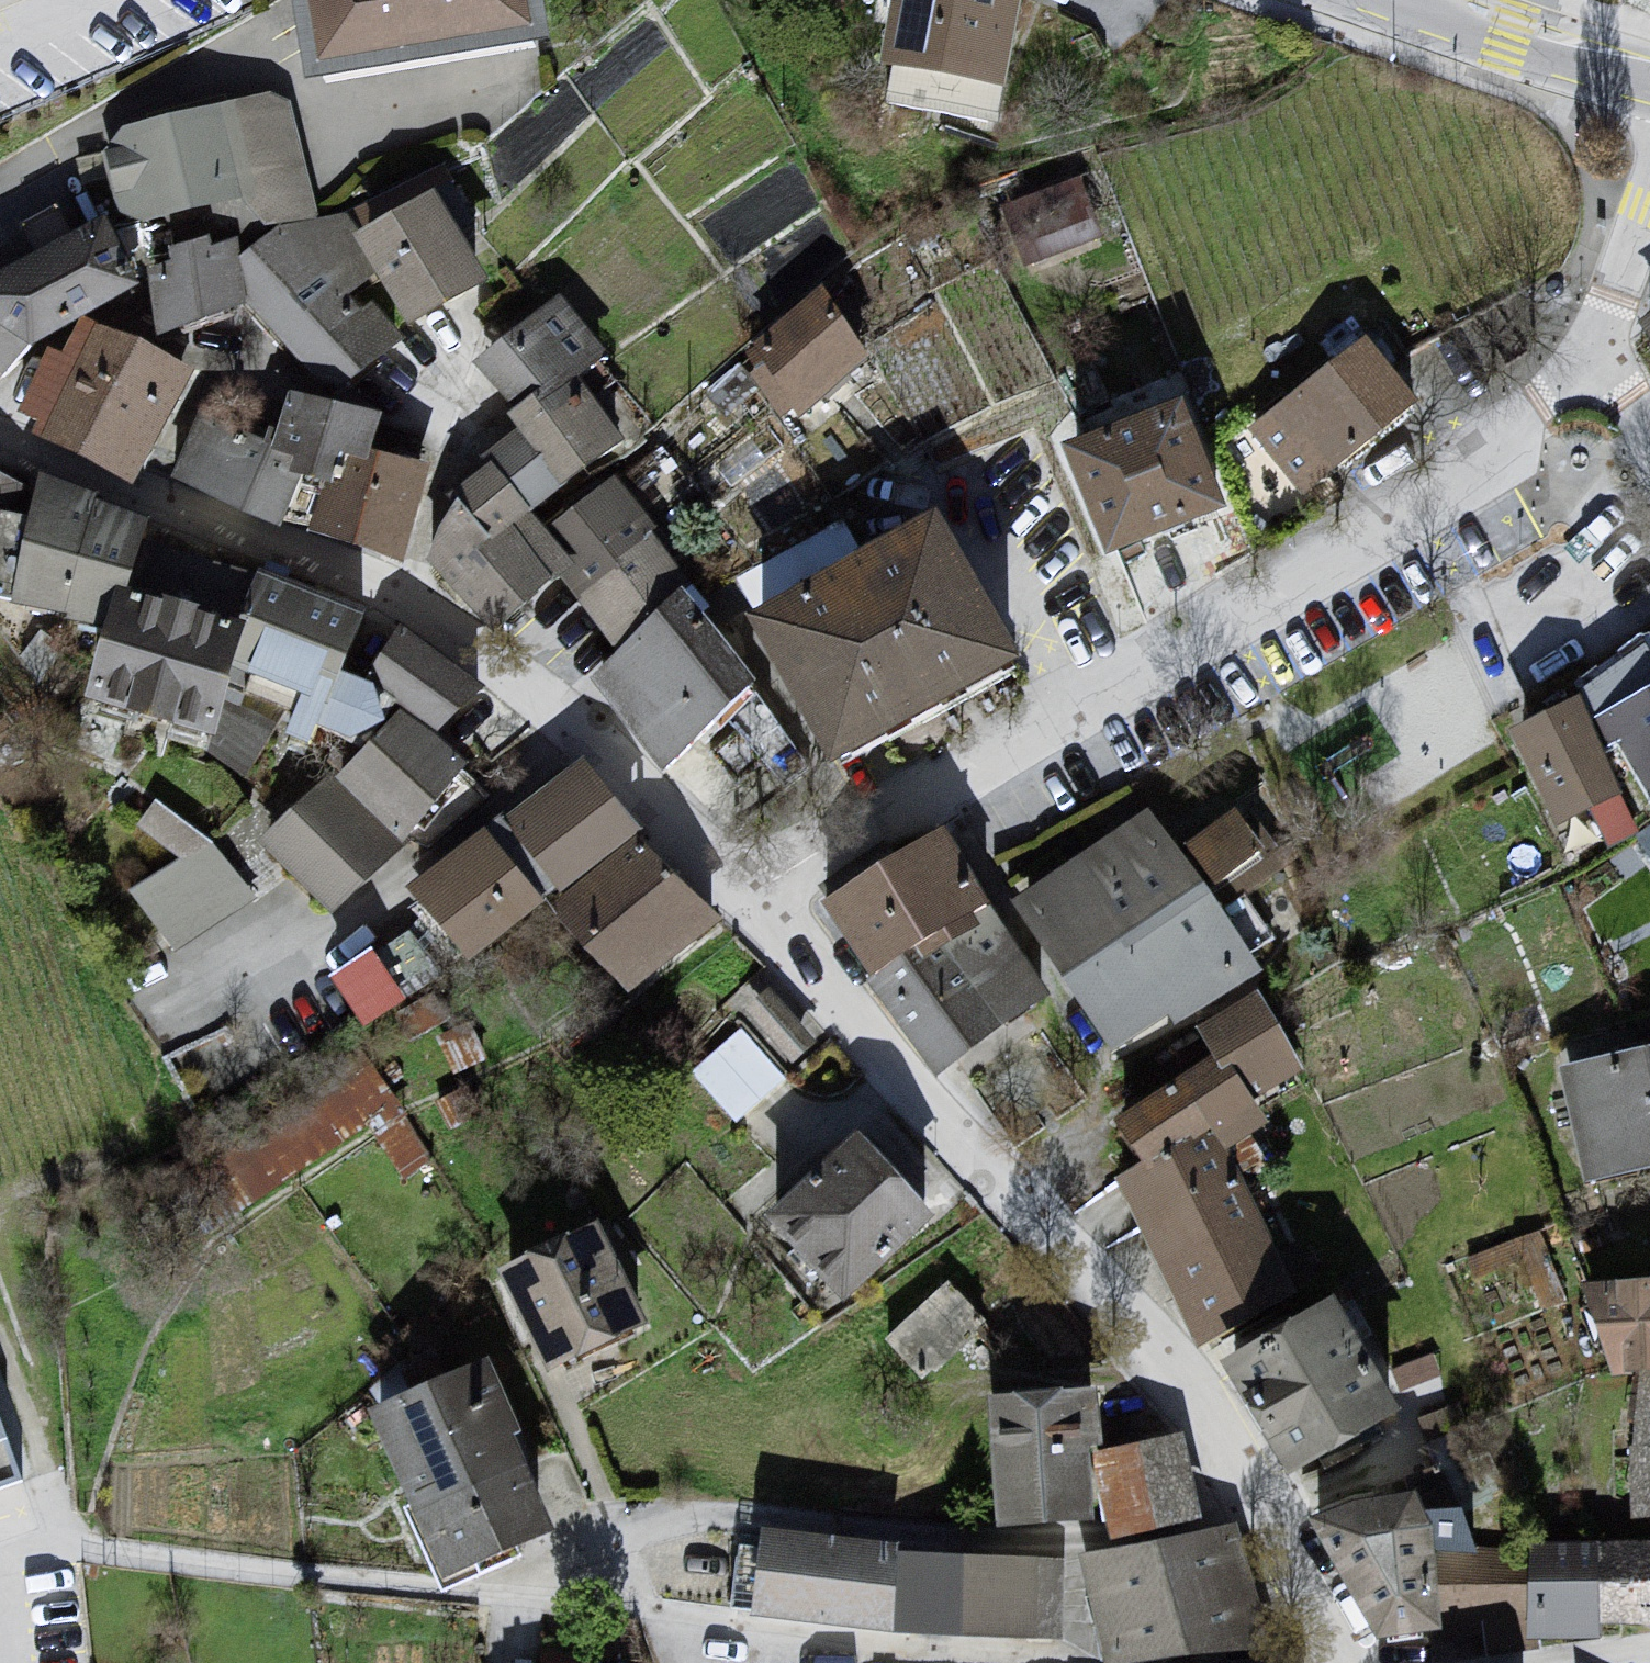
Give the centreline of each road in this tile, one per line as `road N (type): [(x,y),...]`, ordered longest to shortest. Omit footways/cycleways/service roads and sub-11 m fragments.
road 1 (residential): [(1649,201),(1585,402),(1092,713),(749,915)]
road 2 (residential): [(1345,1662),(1054,1261),(749,915)]
road 3 (residential): [(749,915),(686,844),(445,638),(129,491),(0,446)]
road 4 (residential): [(1649,82),(1389,0)]

